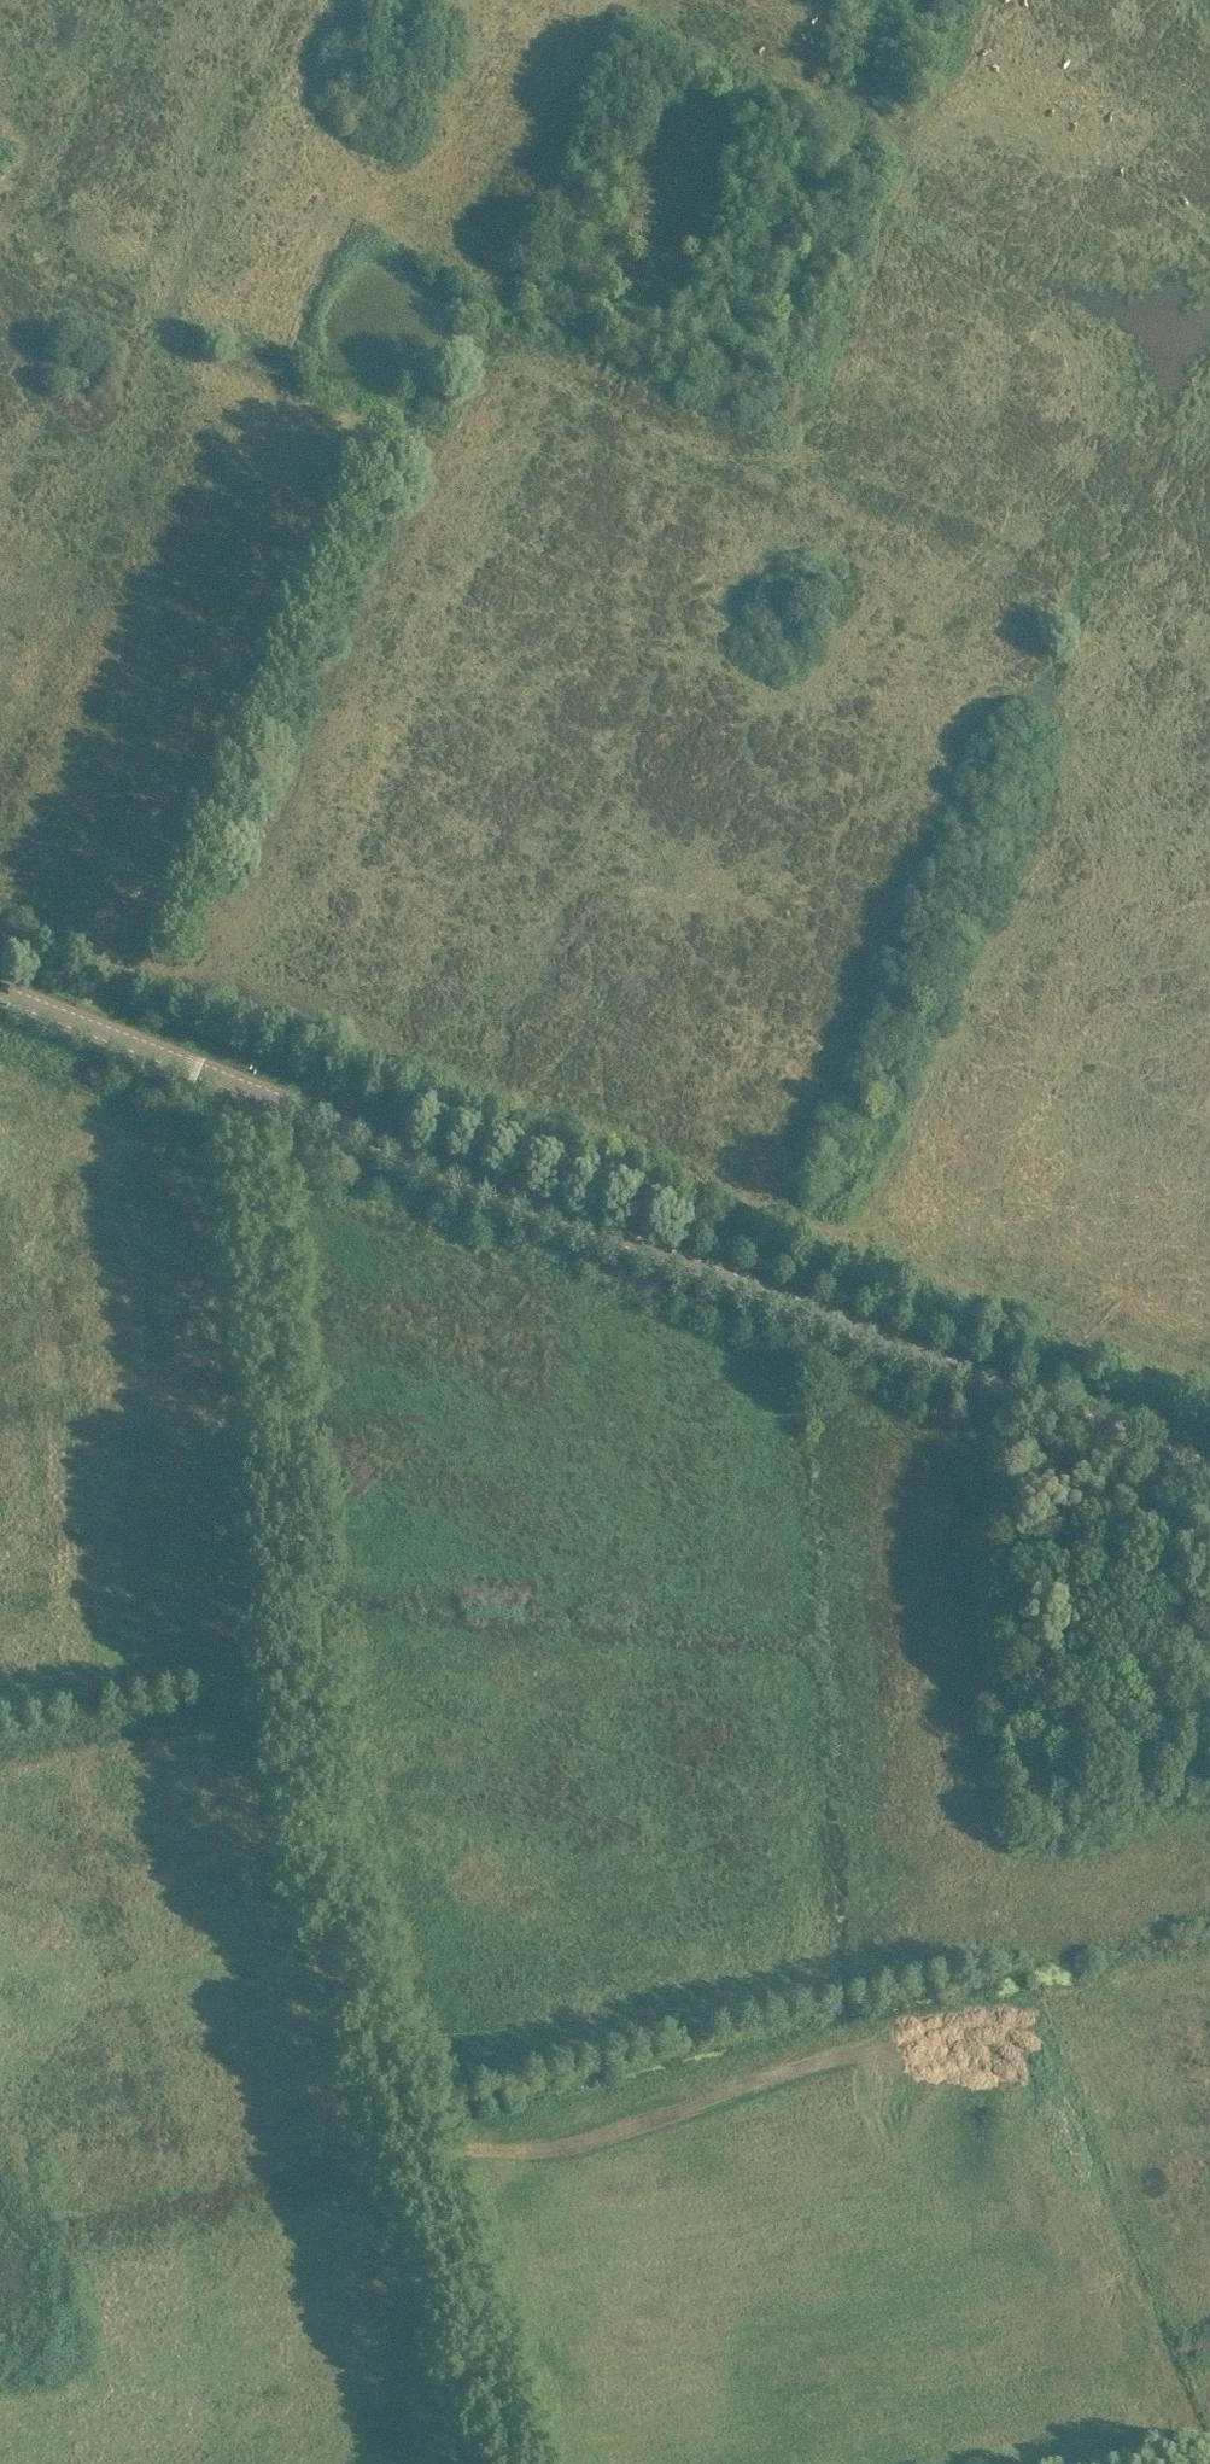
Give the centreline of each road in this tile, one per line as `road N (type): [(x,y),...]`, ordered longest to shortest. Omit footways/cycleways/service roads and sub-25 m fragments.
road 1 (track): [(238,1089),(310,1851),(507,2463)]
road 2 (tertiary): [(1209,1467),(0,992)]

